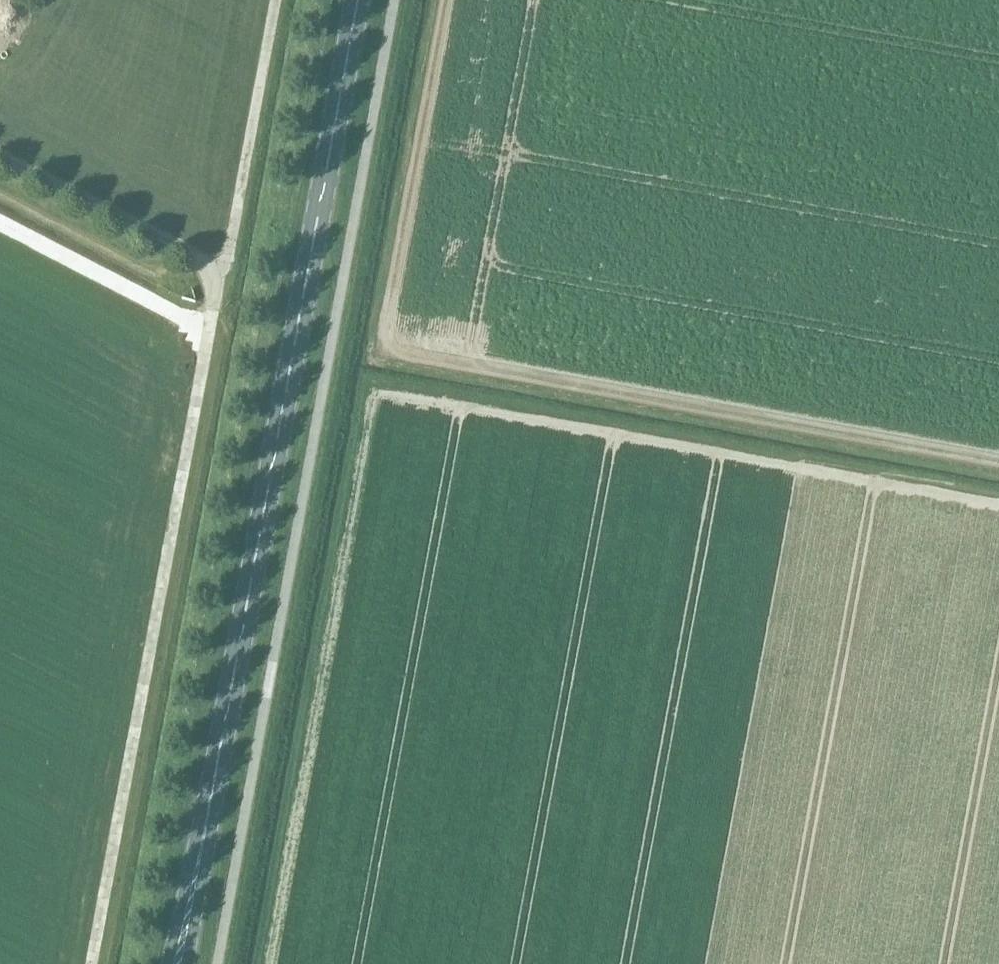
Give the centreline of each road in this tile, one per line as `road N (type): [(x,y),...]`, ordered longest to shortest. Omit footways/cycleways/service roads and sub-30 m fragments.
road 1 (primary): [(217,766),(357,0)]
road 2 (unclassified): [(91,963),(215,315),(213,275)]
road 3 (primary): [(217,766),(168,963)]
road 4 (primary): [(184,963),(217,766)]

